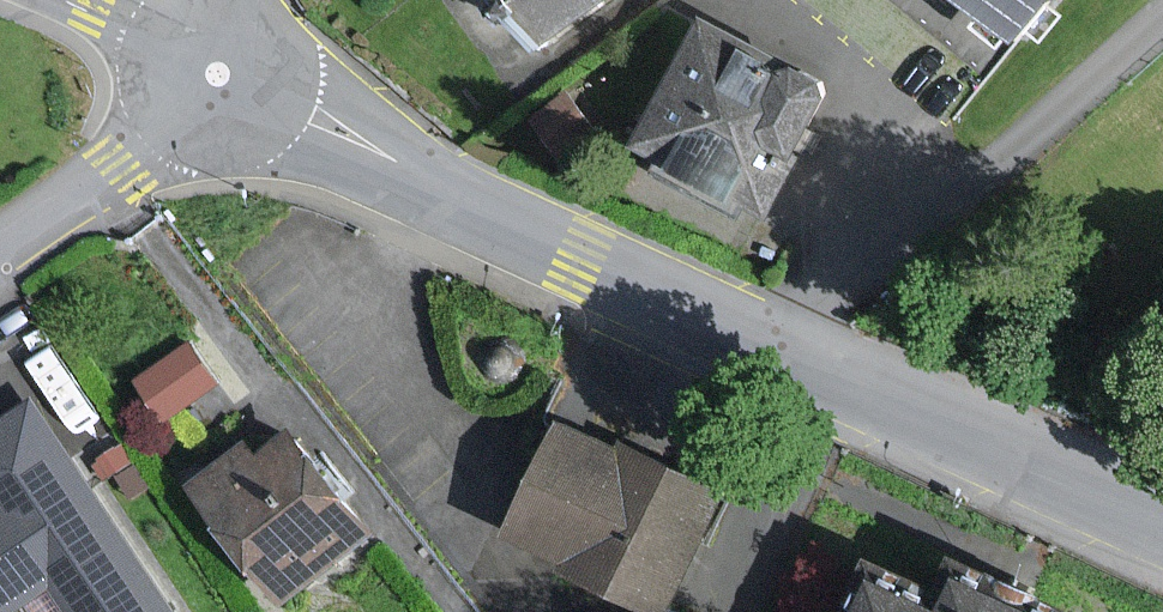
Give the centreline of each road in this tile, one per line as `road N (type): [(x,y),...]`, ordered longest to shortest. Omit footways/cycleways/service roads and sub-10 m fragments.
road 1 (tertiary): [(220,74),(576,259),(1162,521)]
road 2 (tertiary): [(0,247),(119,162),(220,74)]
road 3 (residential): [(63,0),(220,74)]

